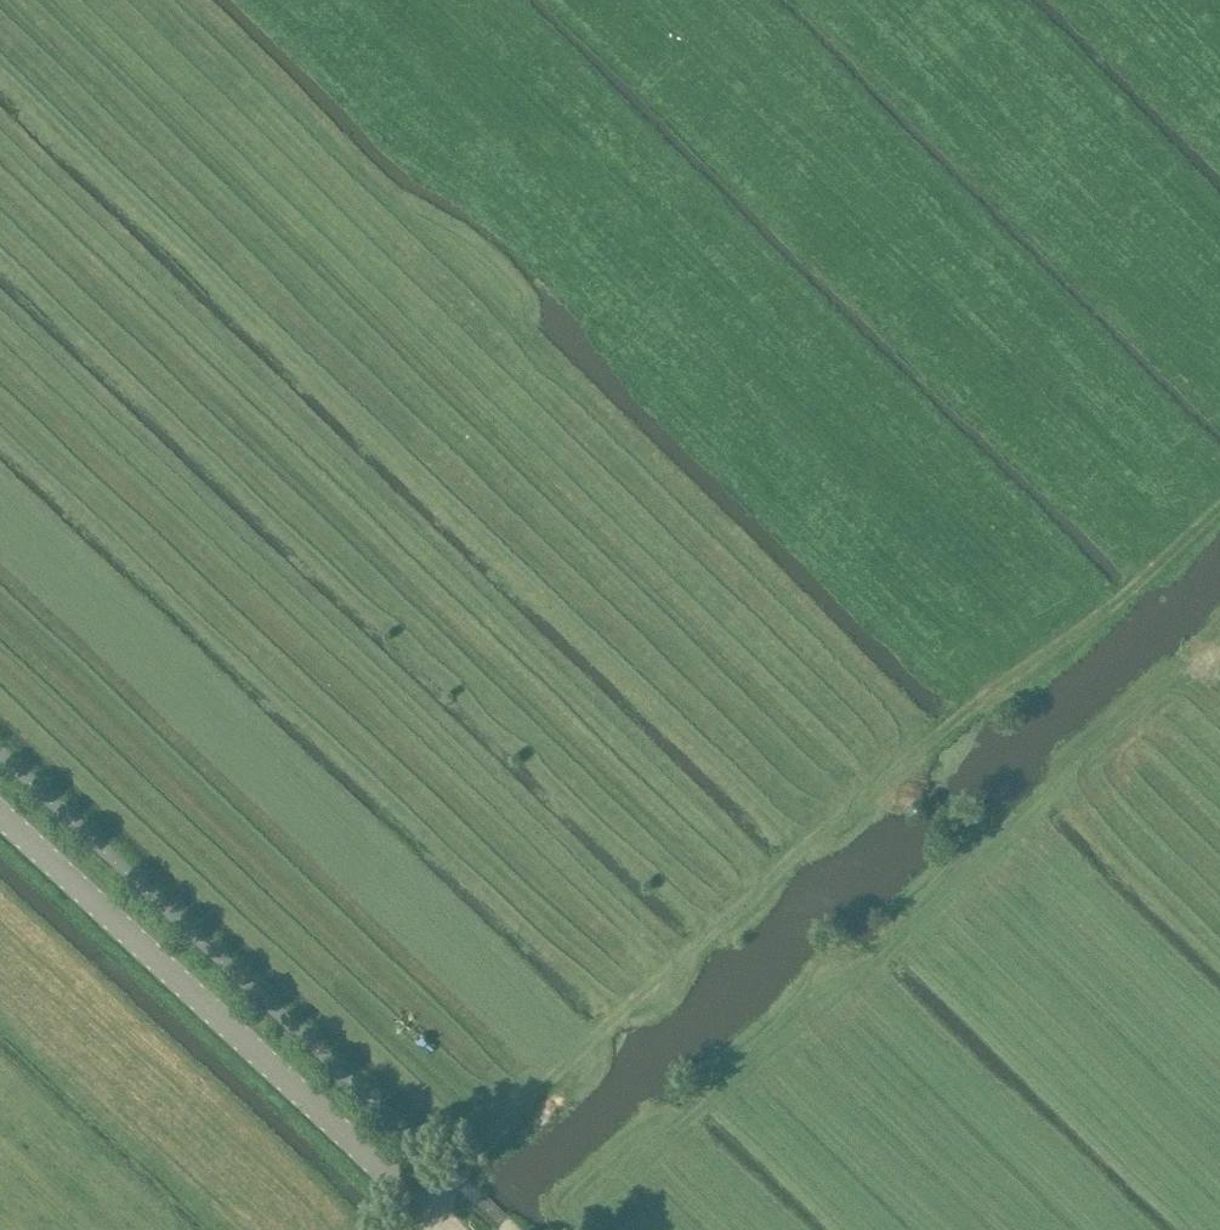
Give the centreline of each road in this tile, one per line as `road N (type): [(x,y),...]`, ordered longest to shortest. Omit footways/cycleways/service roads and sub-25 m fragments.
road 1 (tertiary): [(442,1229),(0,817)]

